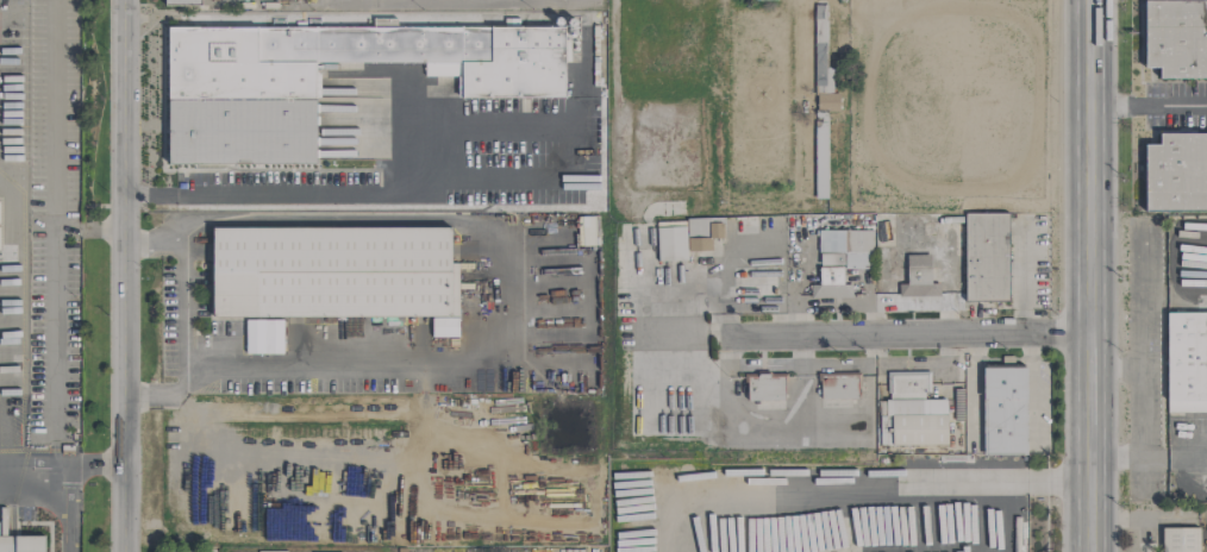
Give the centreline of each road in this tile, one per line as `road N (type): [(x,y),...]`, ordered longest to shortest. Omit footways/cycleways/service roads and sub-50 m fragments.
road 1 (residential): [(124,0),(123,551)]
road 2 (residential): [(721,340),(1095,333)]
road 3 (primary): [(1095,333),(1090,0)]
road 4 (primary): [(1095,551),(1095,427)]

